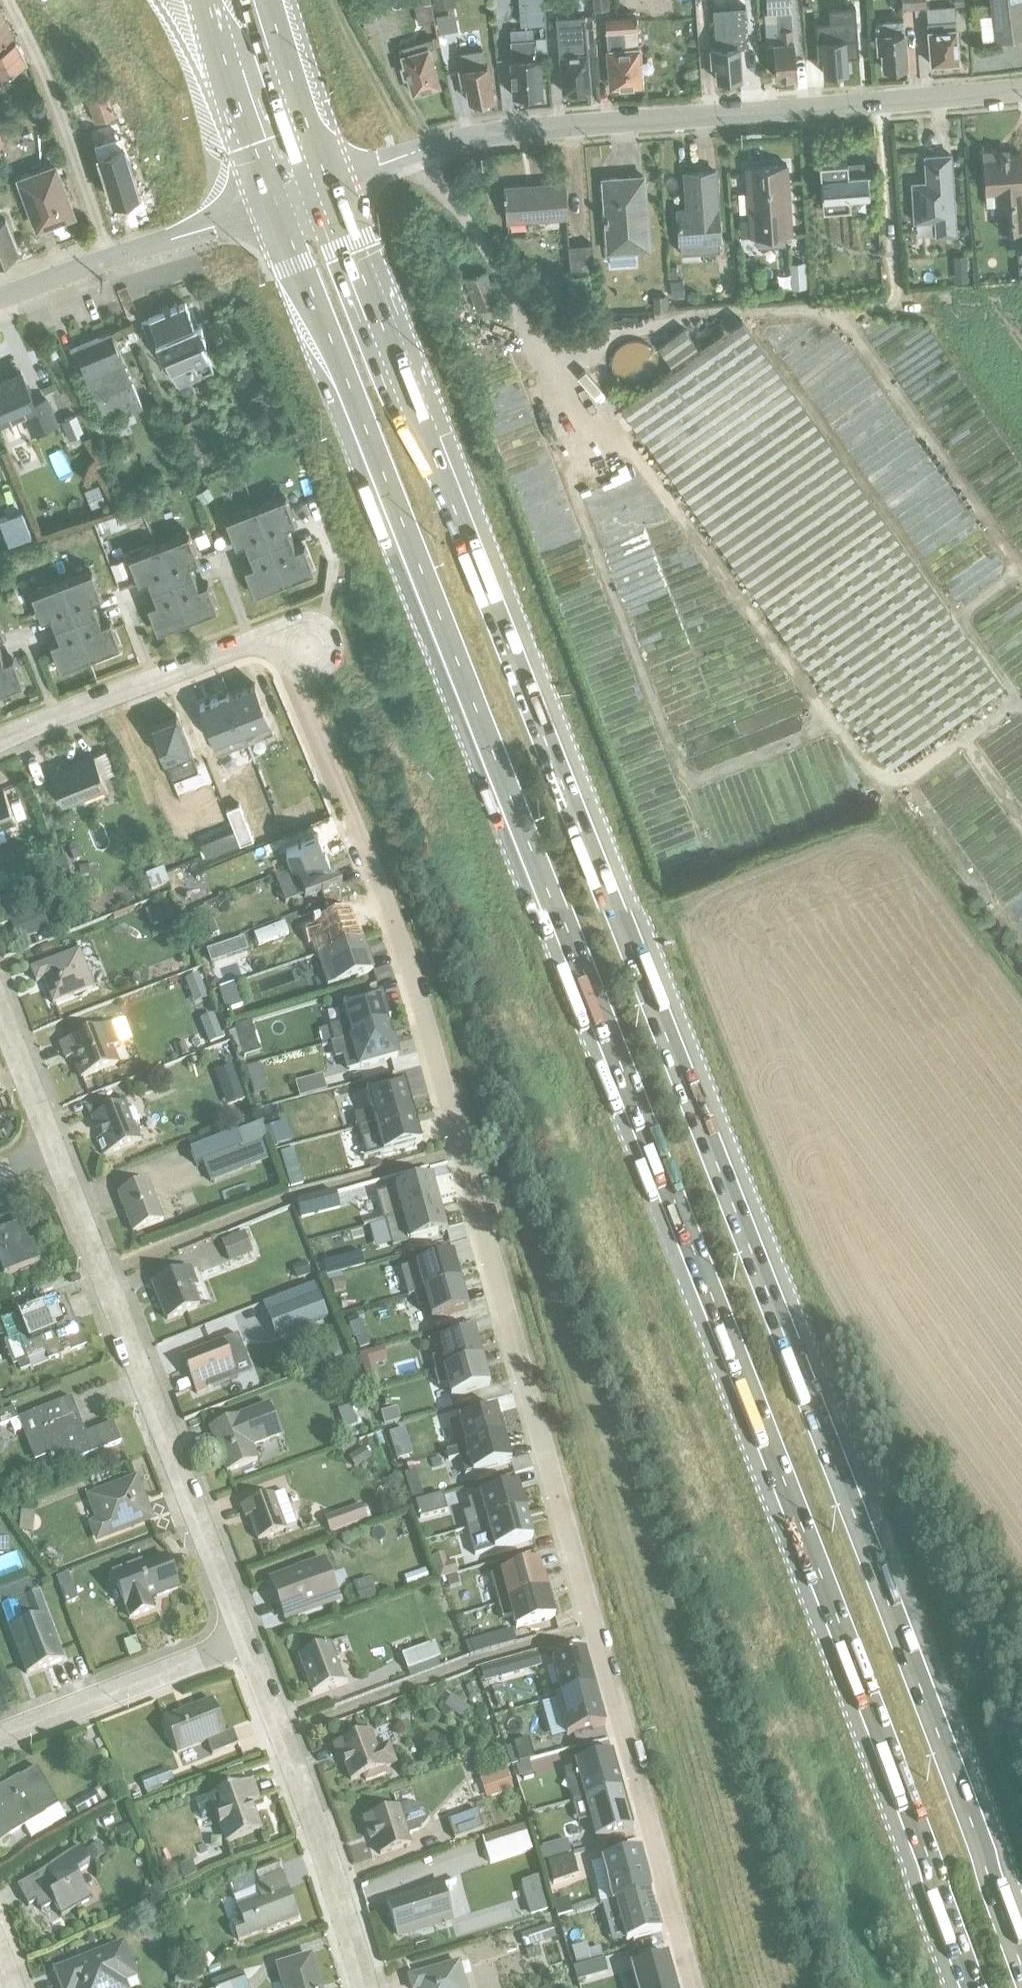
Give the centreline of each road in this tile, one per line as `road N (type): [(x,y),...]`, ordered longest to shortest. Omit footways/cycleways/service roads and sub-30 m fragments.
road 1 (trunk): [(273,204),(751,1399),(972,1987)]
road 2 (trunk): [(1021,1957),(331,182)]
road 3 (residential): [(0,734),(259,635),(310,639),(303,700),(408,963),(699,1987)]
road 4 (tertiary): [(331,182),(480,138),(1021,90)]
road 5 (residential): [(56,1155),(246,1642)]
road 6 (residential): [(246,1642),(319,1831),(367,1987)]
road 7 (residential): [(114,258),(14,0)]
road 8 (residential): [(0,1737),(246,1642)]
road 9 (trunk): [(208,0),(273,204)]
road 10 (trunk): [(331,182),(269,0)]
road 11 (residential): [(0,1011),(56,1155)]
road 12 (tertiary): [(114,258),(0,302)]

